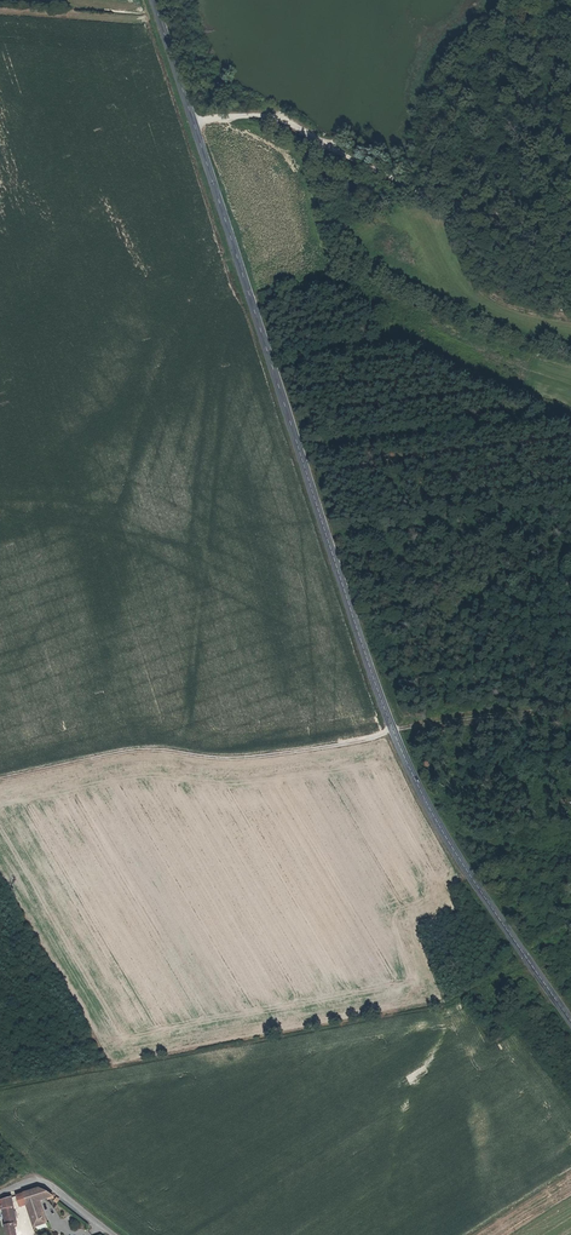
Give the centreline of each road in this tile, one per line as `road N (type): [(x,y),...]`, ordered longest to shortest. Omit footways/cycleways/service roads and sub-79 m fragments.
road 1 (tertiary): [(570,1021),(434,818),(394,732),(153,0)]
road 2 (track): [(570,709),(422,726),(252,758),(144,751),(0,781)]
road 3 (track): [(570,207),(531,224),(501,219),(387,176),(277,118),(194,122)]
road 4 (unclassified): [(114,1234),(44,1184),(0,1195)]

